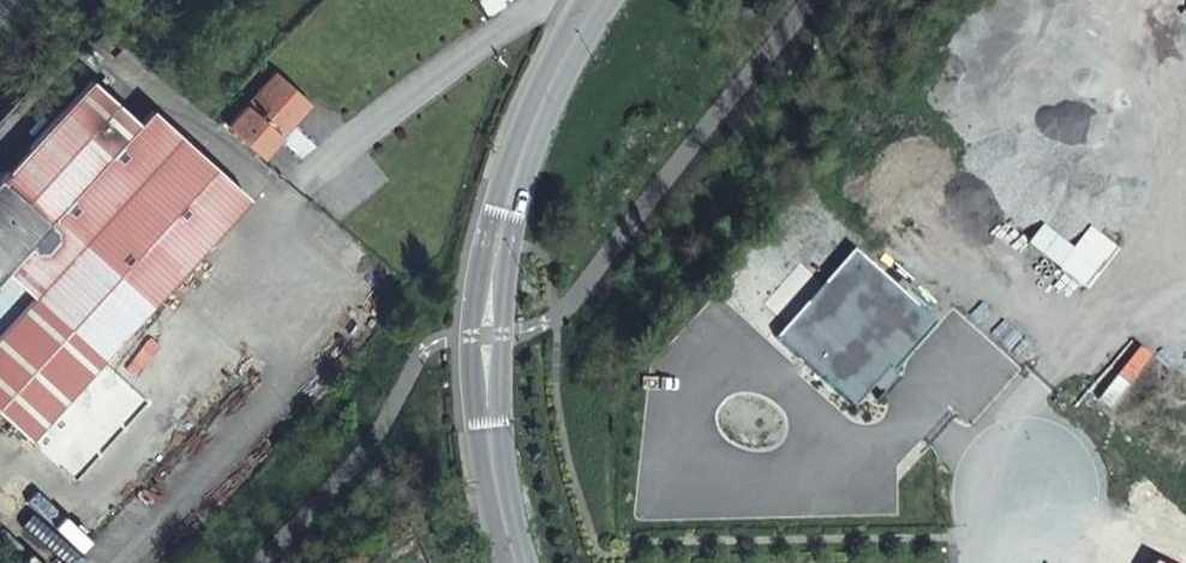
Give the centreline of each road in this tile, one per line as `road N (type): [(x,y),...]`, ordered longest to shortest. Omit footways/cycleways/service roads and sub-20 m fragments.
road 1 (residential): [(594,0),(547,83),(497,241),(489,428),(504,518),(522,562)]
road 2 (unclassified): [(984,562),(985,556),(1031,554),(1069,531),(1085,498),(1086,465),(1073,436),(1042,421),(1003,422),(971,446),(956,536)]

